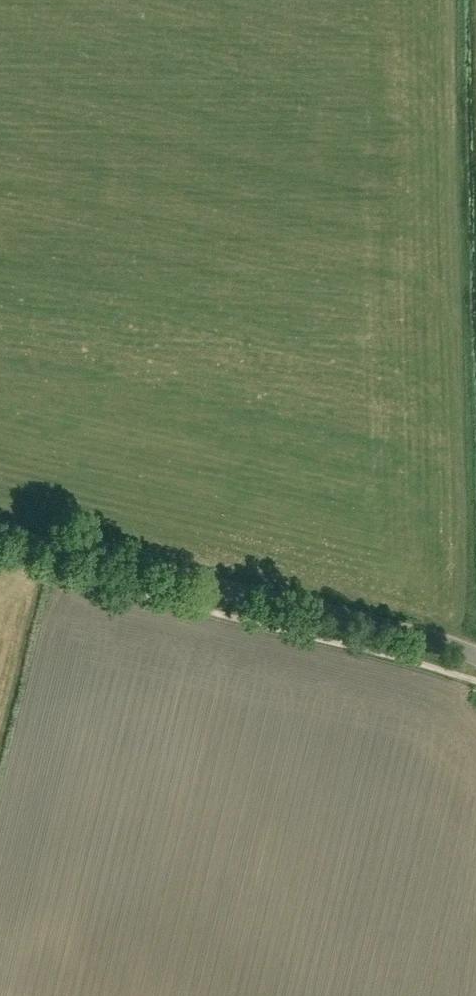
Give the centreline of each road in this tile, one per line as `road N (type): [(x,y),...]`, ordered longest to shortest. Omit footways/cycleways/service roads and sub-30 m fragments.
road 1 (unclassified): [(0,538),(475,657)]

